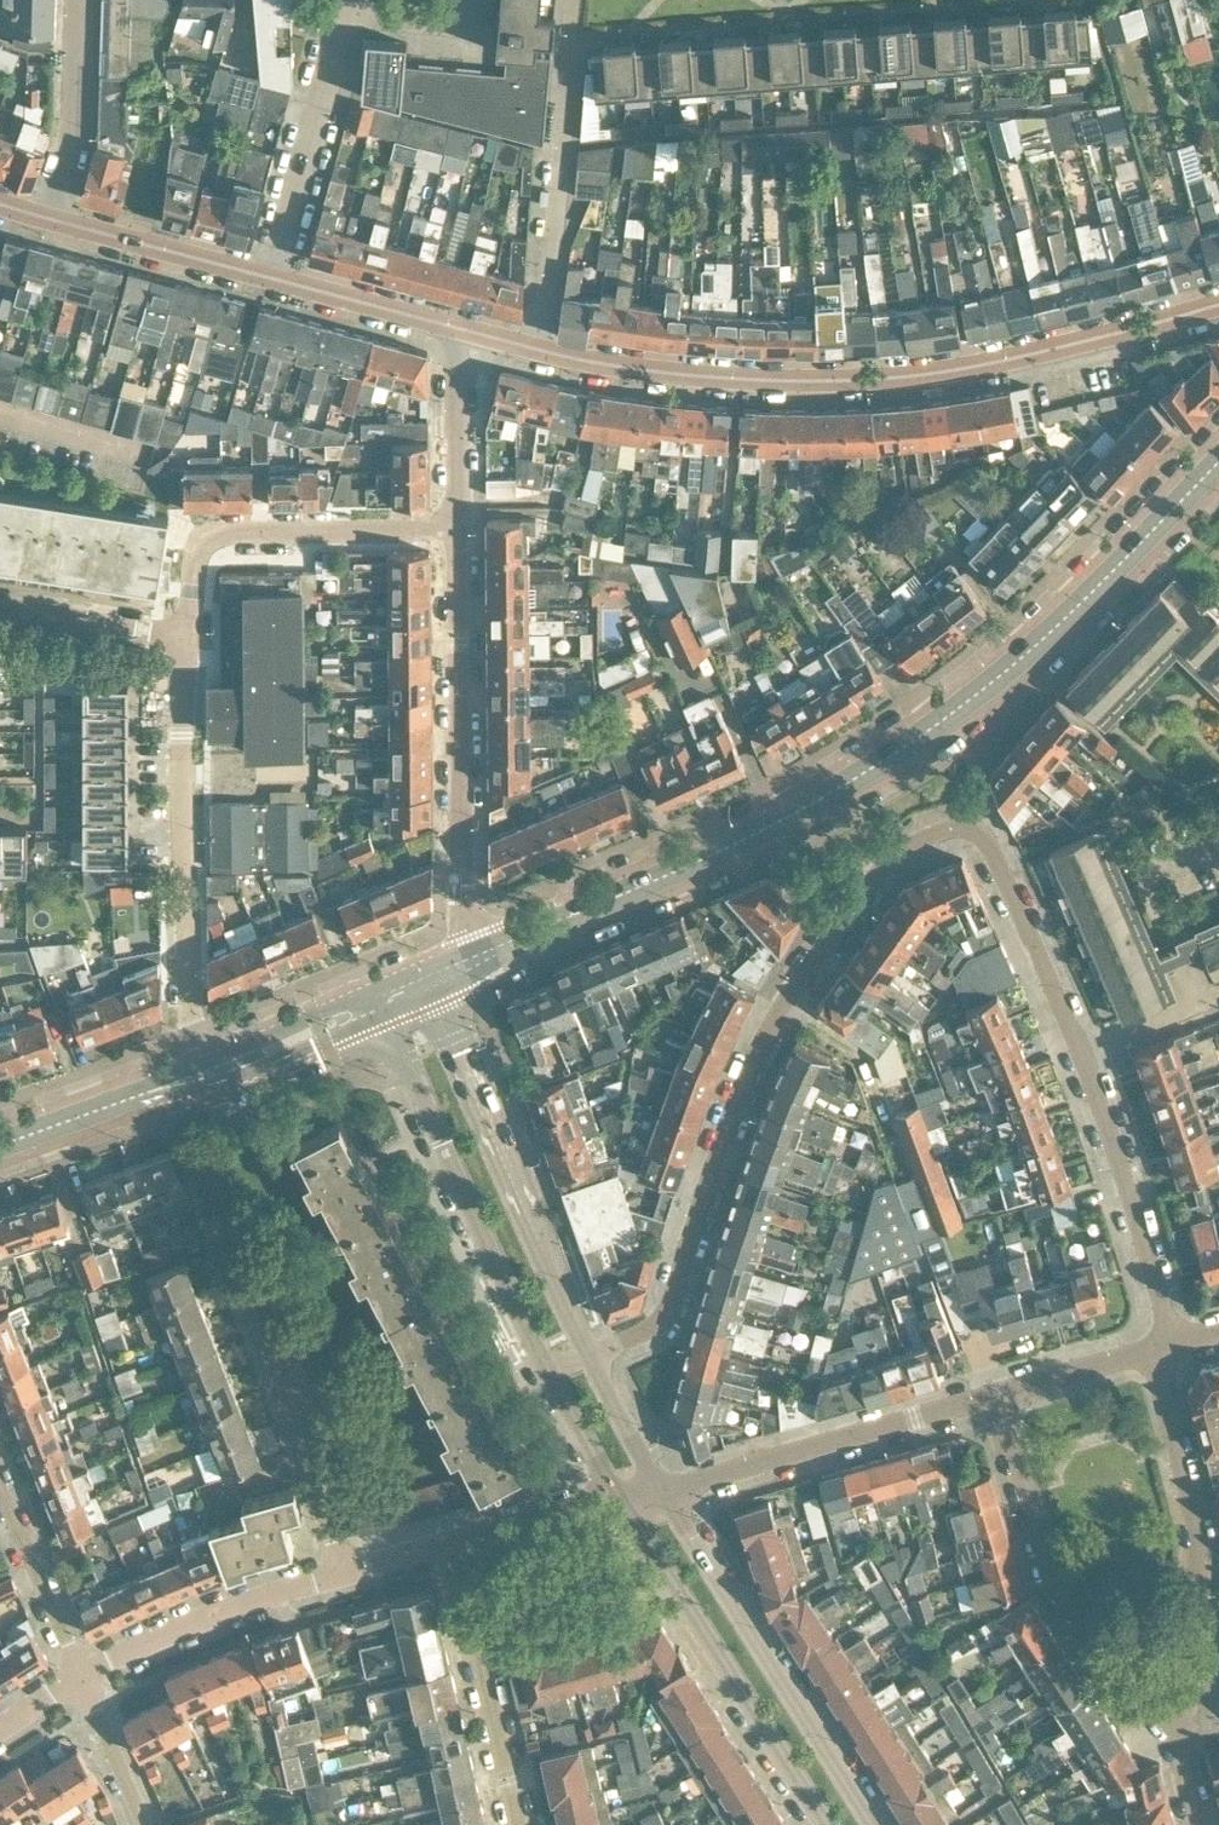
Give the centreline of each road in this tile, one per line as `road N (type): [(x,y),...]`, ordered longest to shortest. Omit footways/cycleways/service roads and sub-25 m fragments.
road 1 (residential): [(591,1357),(663,1330),(750,1070),(890,856),(945,830),(987,843),(1080,1055)]
road 2 (tertiary): [(479,960),(781,821),(885,762),(1048,632),(1218,463)]
road 3 (residential): [(537,349),(635,371),(764,381),(929,374),(1218,303)]
road 4 (residential): [(214,1069),(189,997),(181,852),(185,635)]
road 5 (residential): [(479,960),(463,904),(460,526)]
road 6 (residential): [(377,1004),(549,1376)]
road 7 (residential): [(591,1357),(433,980)]
road 8 (residential): [(1181,1742),(1208,1697),(1210,1545),(1151,1351)]
road 9 (residential): [(1181,1742),(1134,1714),(1048,1583),(996,1396)]
road 10 (residential): [(873,1824),(665,1495)]
road 11 (residential): [(625,1507),(827,1824)]
road 12 (residential): [(185,635),(196,558),(209,537),(230,530),(460,526)]
road 13 (residential): [(537,349),(572,0)]
road 14 (residential): [(343,1572),(312,1455),(229,1241)]
road 15 (residential): [(665,1495),(996,1396)]
road 16 (residential): [(1080,1055),(1173,1344)]
road 17 (residential): [(274,278),(347,0)]
road 18 (residential): [(512,1824),(447,1547)]
road 19 (residential): [(81,1677),(227,1612),(343,1572)]
road 20 (residential): [(274,278),(54,220)]
road 21 (tertiary): [(0,1144),(214,1069)]
road 22 (residential): [(54,220),(74,135),(79,0)]
road 23 (residential): [(1201,1004),(1146,875),(1218,844)]
road 24 (residential): [(0,1488),(81,1677)]
road 25 (residential): [(460,526),(459,326)]
road 26 (residential): [(459,326),(274,278)]
road 27 (unclassified): [(185,635),(0,607)]
road 28 (residential): [(447,1547),(625,1507)]
road 29 (tertiary): [(214,1069),(272,1063),(338,1034),(377,1004)]
road 30 (tertiary): [(377,1004),(326,1011),(214,1069)]
road 31 (residential): [(996,1396),(1151,1351)]
road 32 (residential): [(81,1677),(145,1824)]
road 33 (residential): [(665,1495),(591,1357)]
road 34 (unclassified): [(0,412),(150,453)]
road 35 (residential): [(549,1376),(625,1507)]
road 36 (residential): [(1080,1055),(1201,1004)]

